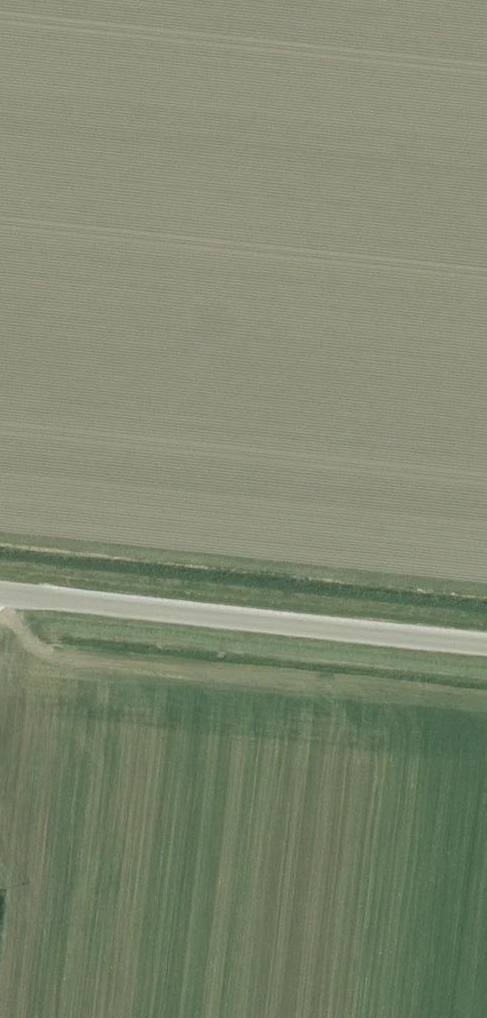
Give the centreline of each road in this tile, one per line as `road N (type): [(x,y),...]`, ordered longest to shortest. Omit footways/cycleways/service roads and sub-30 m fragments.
road 1 (unclassified): [(486,644),(0,593)]

